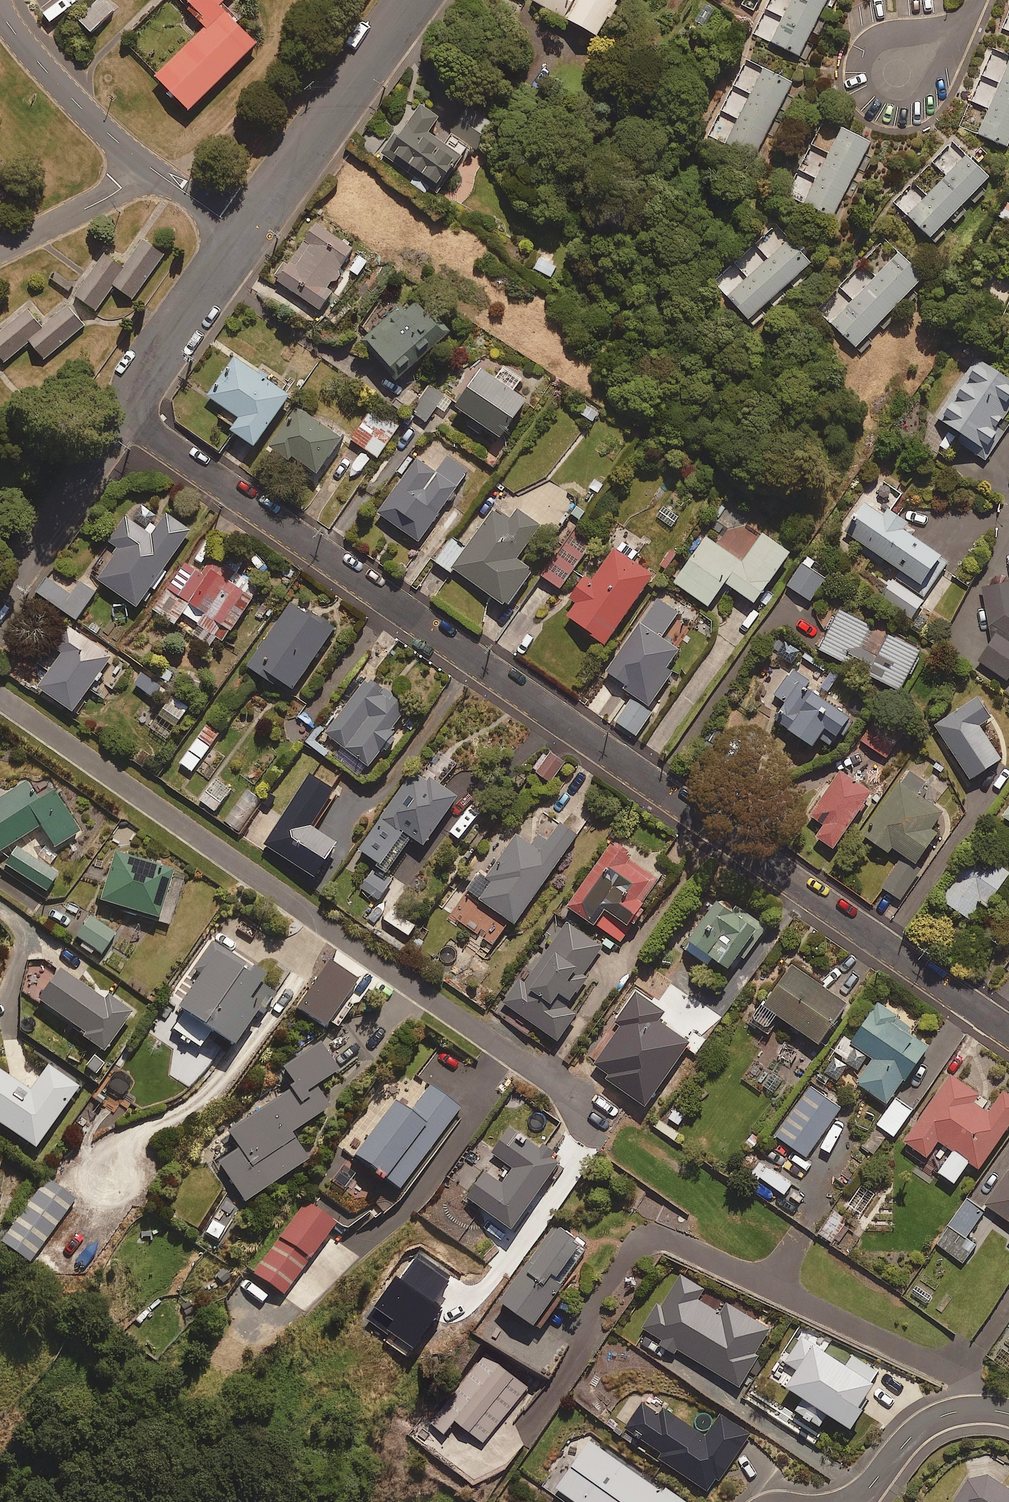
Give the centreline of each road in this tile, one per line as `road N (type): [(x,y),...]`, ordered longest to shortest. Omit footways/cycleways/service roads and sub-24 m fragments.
road 1 (residential): [(131,412),(1008,1029)]
road 2 (residential): [(0,698),(595,1115)]
road 3 (residential): [(407,0),(135,385),(131,412)]
road 4 (residential): [(131,412),(0,602)]
road 5 (residential): [(1008,1414),(961,1411),(923,1426),(855,1501)]

